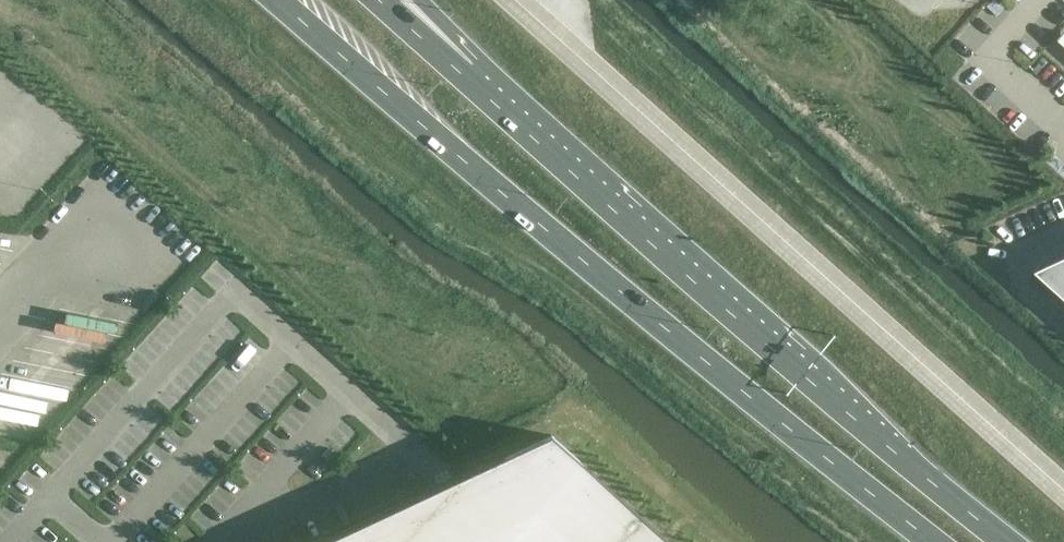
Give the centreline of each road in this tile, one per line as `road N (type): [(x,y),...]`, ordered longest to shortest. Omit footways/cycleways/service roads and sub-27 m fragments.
road 1 (trunk): [(279,0),(684,343),(935,541)]
road 2 (trunk): [(1007,541),(771,347),(463,75)]

